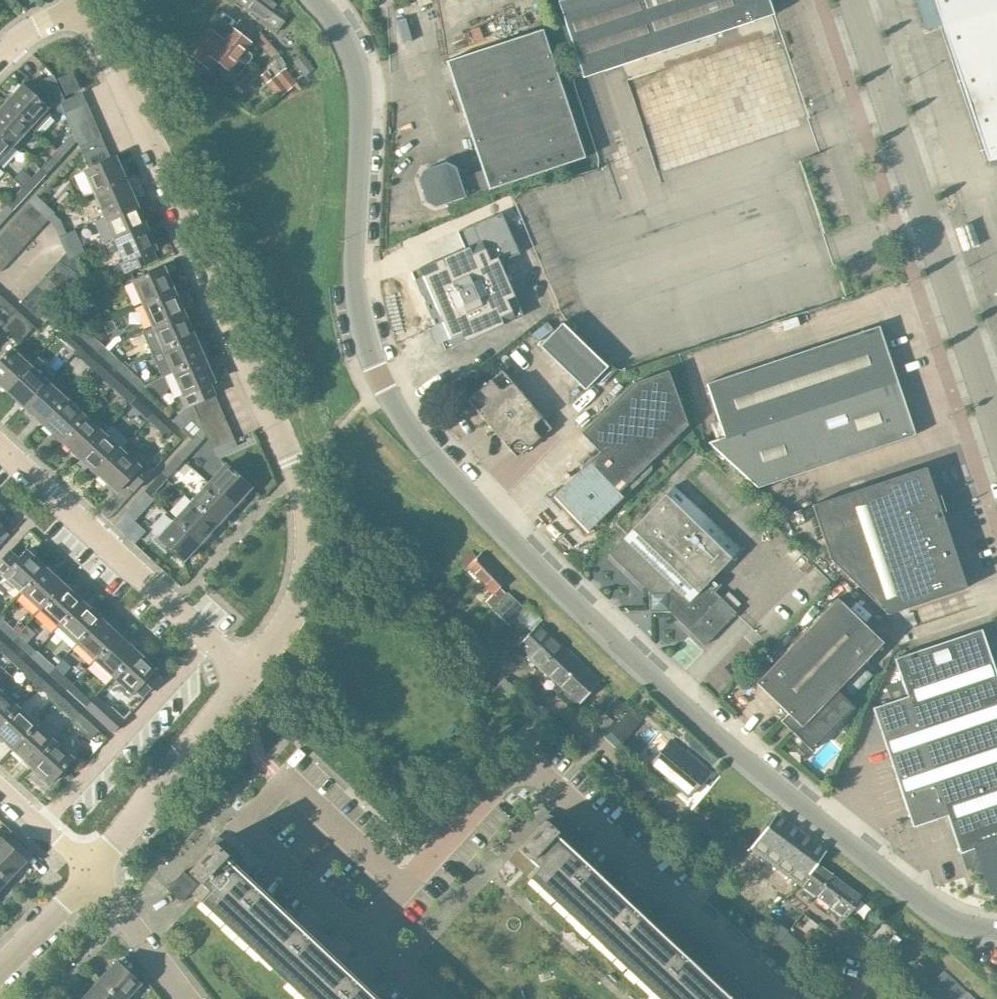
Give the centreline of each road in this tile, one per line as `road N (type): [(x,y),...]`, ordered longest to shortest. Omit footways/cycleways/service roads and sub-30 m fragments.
road 1 (tertiary): [(996,931),(940,915),(774,785),(496,528),(407,427),(382,391),(357,306),(363,75),(352,39),(323,0)]
road 2 (residential): [(249,673),(280,634),(298,591),(307,556),(305,504),(90,0)]
road 3 (tertiary): [(996,438),(850,0)]
road 4 (residential): [(737,851),(430,594),(402,580)]
road 5 (residential): [(366,932),(240,822),(284,772),(407,885)]
road 6 (residential): [(685,909),(528,762),(407,885)]
road 7 (residential): [(249,673),(0,446)]
road 8 (residential): [(90,875),(249,673)]
road 9 (residential): [(184,998),(90,875)]
road 10 (residential): [(854,998),(869,952),(797,897)]
road 11 (residential): [(782,998),(685,909)]
road 12 (residential): [(0,966),(90,875)]
road 13 (residential): [(90,875),(0,792)]

